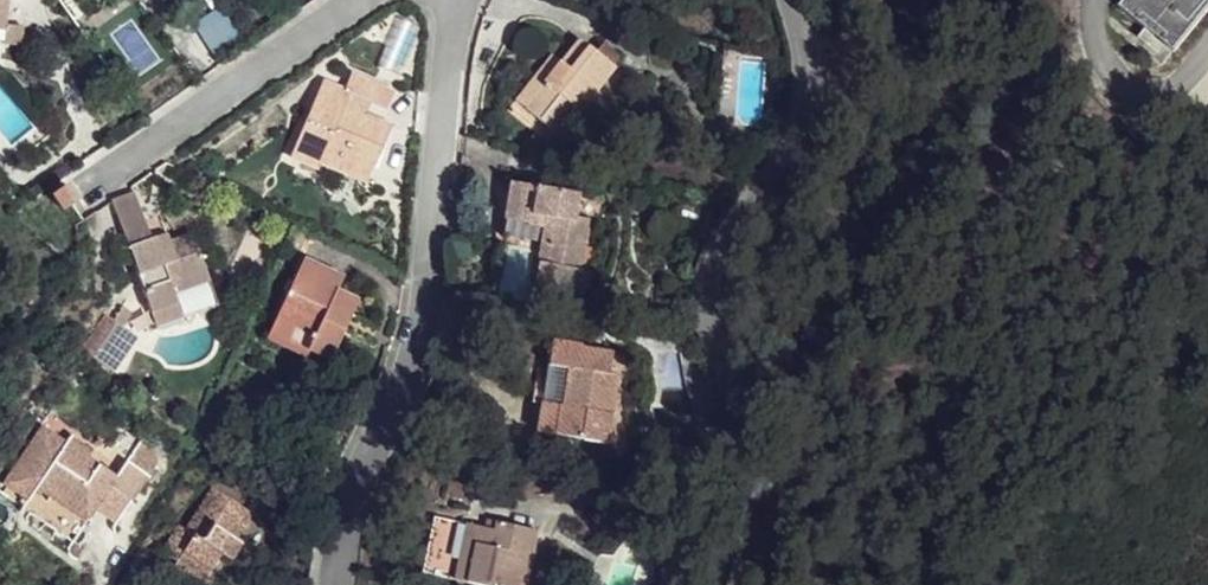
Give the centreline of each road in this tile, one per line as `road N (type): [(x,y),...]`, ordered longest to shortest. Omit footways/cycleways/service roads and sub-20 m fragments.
road 1 (residential): [(790,0),(820,78),(814,118),(738,247),(721,297),(726,335),(778,444),(780,497),(753,584)]
road 2 (residential): [(450,0),(429,278),(386,433),(338,528),(331,584)]
road 3 (residential): [(370,0),(73,209)]

